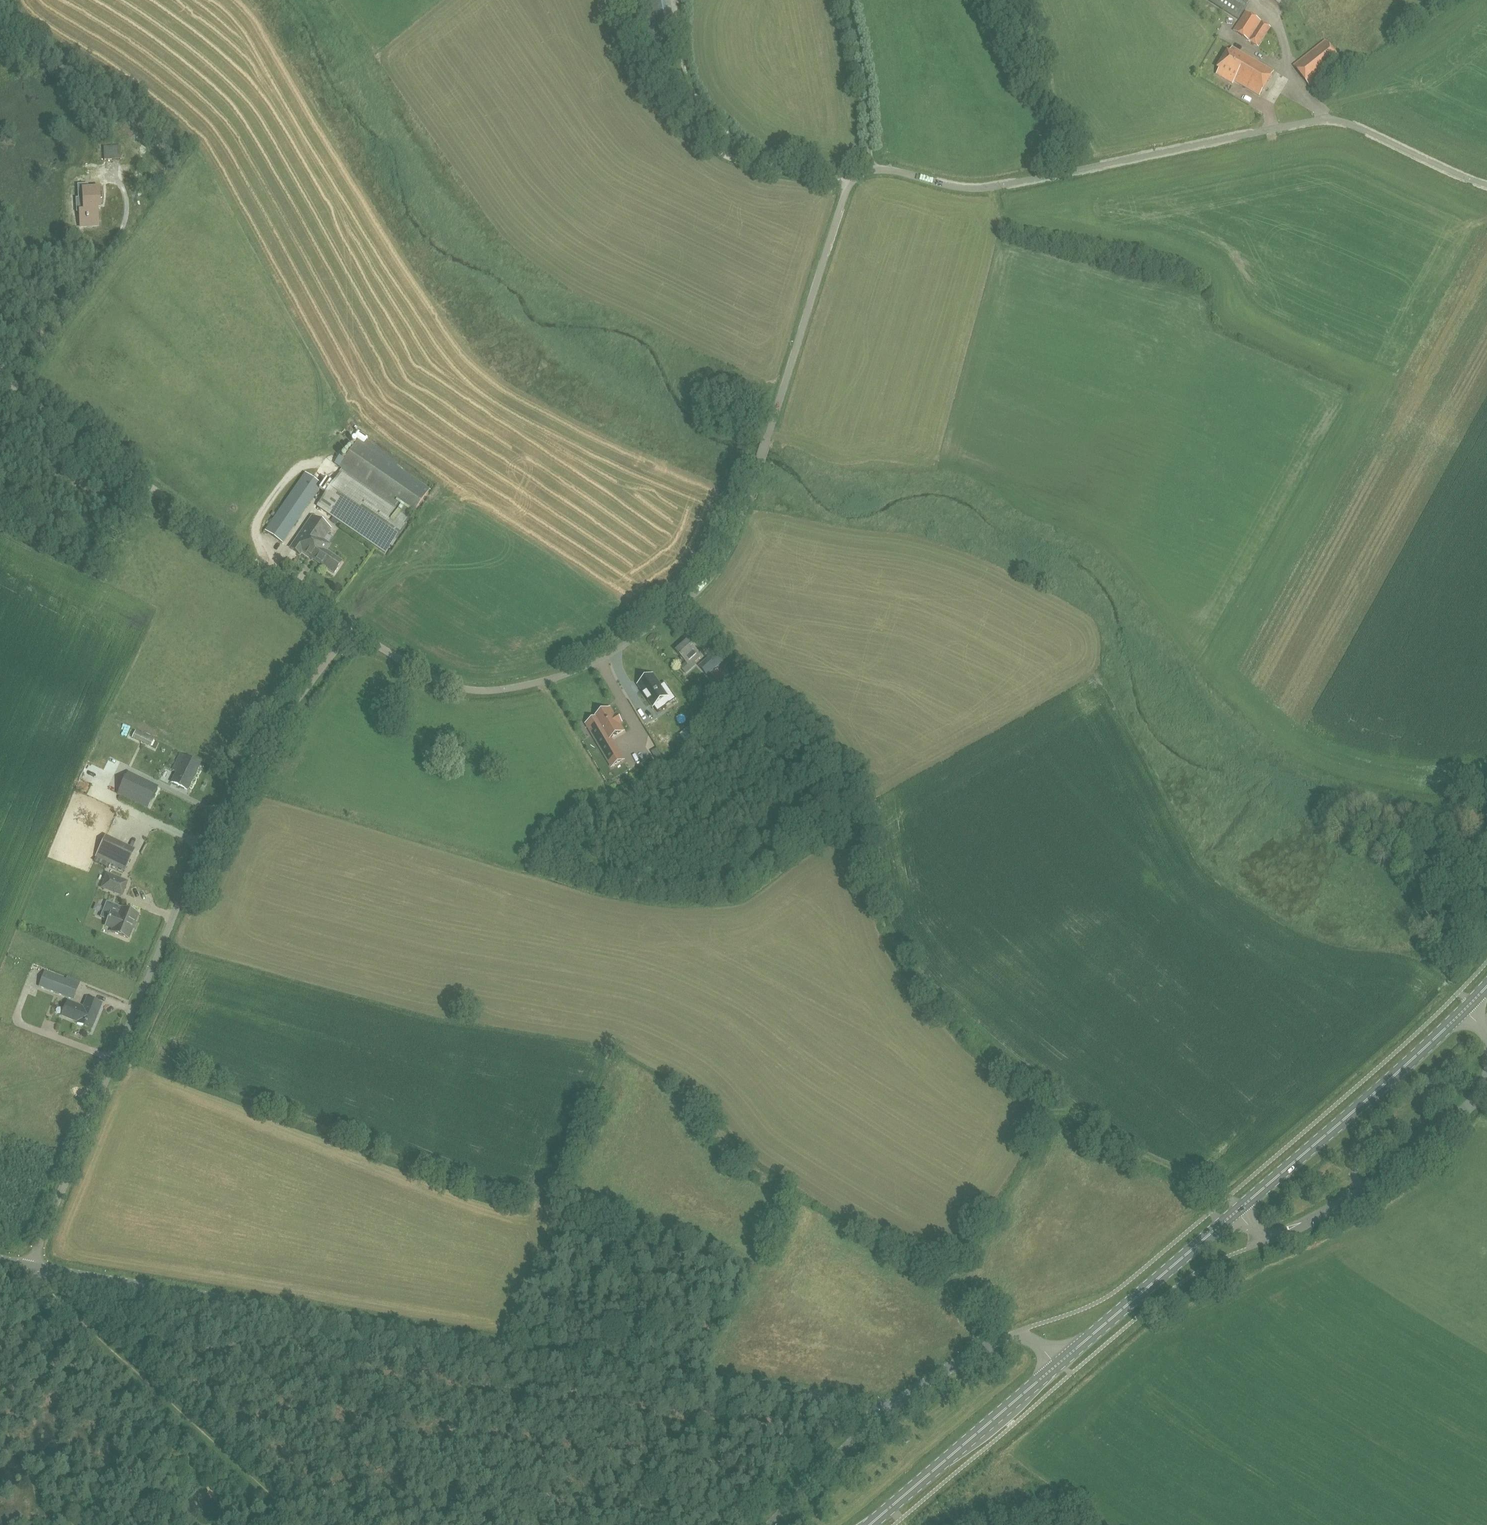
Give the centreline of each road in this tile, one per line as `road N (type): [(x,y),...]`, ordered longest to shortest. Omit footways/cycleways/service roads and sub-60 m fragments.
road 1 (unclassified): [(353,630),(453,685),(492,690),(567,671),(614,648),(707,582),(724,559),(849,185),(865,173),(985,188),(1328,121),(1486,185)]
road 2 (tertiary): [(892,1408),(29,1267)]
road 3 (unclassified): [(29,1267),(228,782),(353,630)]
road 4 (track): [(849,185),(730,157),(700,138),(652,92),(609,0)]
road 5 (track): [(259,563),(0,382)]
road 6 (unclassified): [(1241,1212),(1270,1234),(1311,1224),(1461,1118),(1486,1077)]
road 7 (secondary): [(1241,1212),(1470,1005)]
road 8 (secondary): [(873,1524),(1062,1363)]
road 9 (secondary): [(1062,1363),(1241,1212)]
road 10 (tertiary): [(892,1408),(1015,1337),(1062,1363)]
road 11 (unclassified): [(771,1524),(892,1408)]

